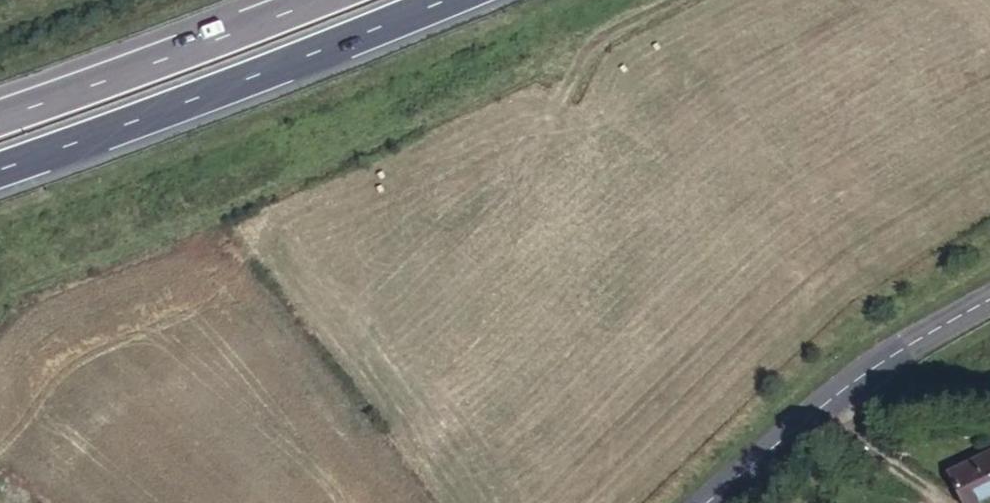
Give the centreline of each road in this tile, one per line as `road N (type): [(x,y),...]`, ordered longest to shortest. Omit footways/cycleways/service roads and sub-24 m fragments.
road 1 (motorway): [(0,177),(462,0)]
road 2 (tertiary): [(989,297),(886,351),(697,502)]
road 3 (motorway): [(309,0),(0,114)]

